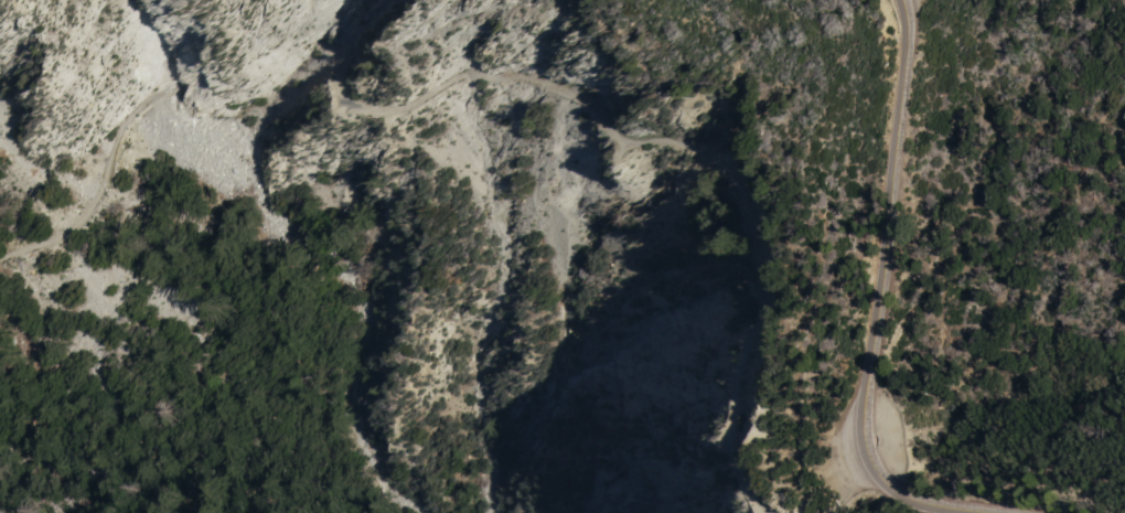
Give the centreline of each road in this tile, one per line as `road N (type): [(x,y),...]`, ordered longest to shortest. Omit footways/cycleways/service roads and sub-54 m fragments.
road 1 (track): [(292,50),(313,55),(329,90),(347,106),(379,110),(444,76),(527,83),(619,141),(652,139),(715,168),(737,223),(748,293),(747,325),(727,372),(725,461),(760,512)]
road 2 (tertiary): [(886,488),(856,457),(850,420),(893,0)]
road 3 (track): [(168,84),(122,104),(101,124),(94,181),(73,210),(28,250),(0,259)]

